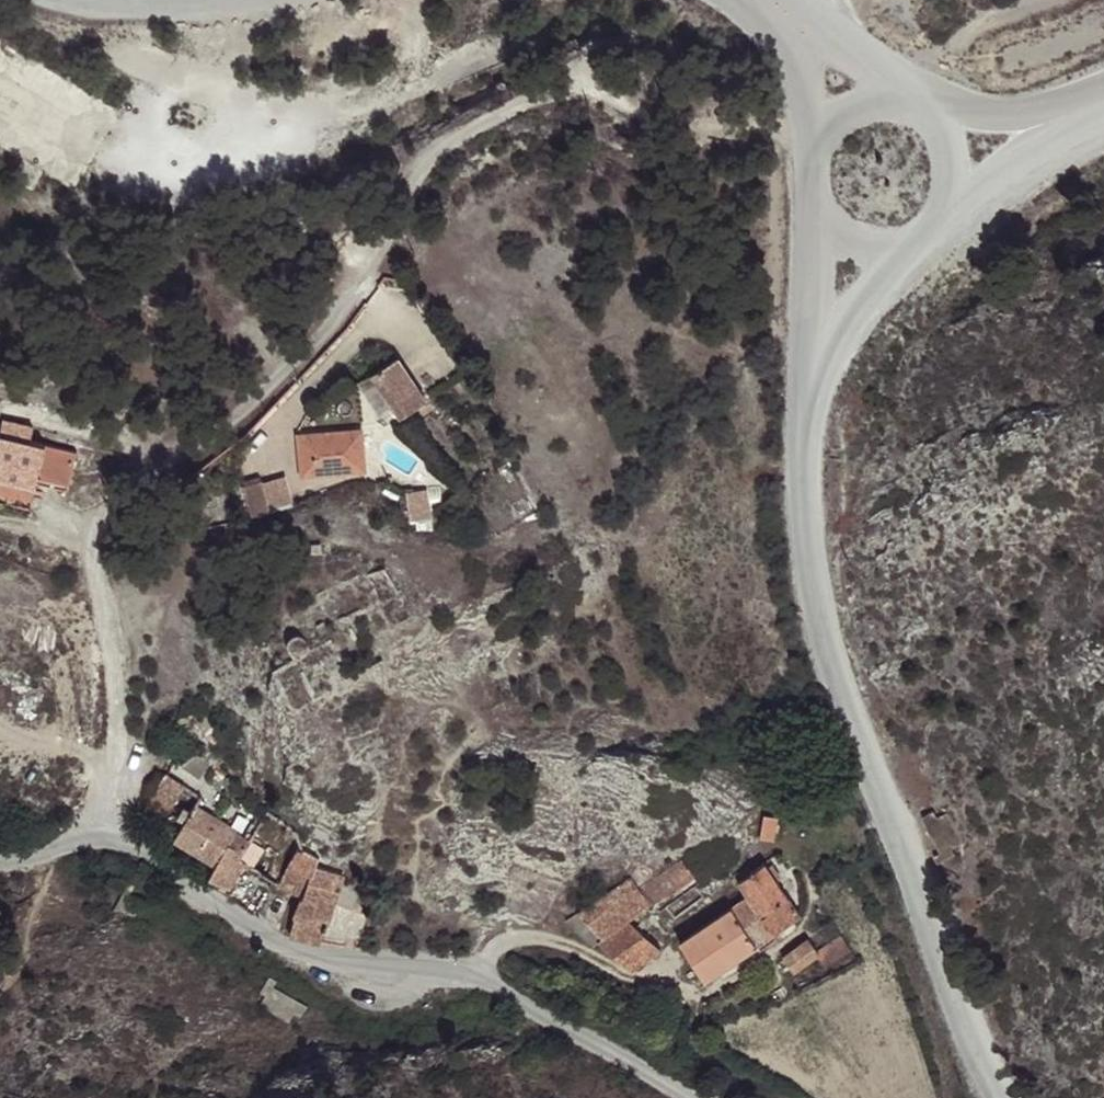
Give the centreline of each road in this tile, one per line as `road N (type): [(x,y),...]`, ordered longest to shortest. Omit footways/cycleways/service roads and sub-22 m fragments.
road 1 (unclassified): [(819,351),(802,461),(818,621),(999,1097)]
road 2 (residential): [(0,853),(51,855),(93,832),(148,856),(283,948),(472,974),(690,1097)]
road 3 (track): [(897,102),(925,63),(1006,14),(1057,0)]
road 4 (unclassified): [(948,214),(1078,113)]
road 5 (unclassified): [(1078,113),(925,112)]
road 6 (unclassified): [(817,205),(819,351)]
road 7 (unclassified): [(884,101),(780,3)]
road 8 (unclassified): [(905,246),(819,351)]
road 9 (unclassified): [(780,3),(833,121)]

